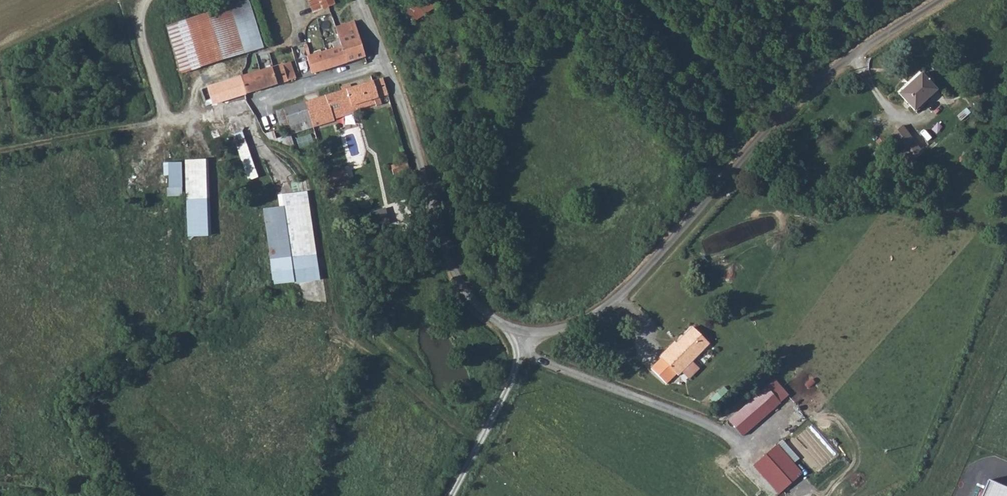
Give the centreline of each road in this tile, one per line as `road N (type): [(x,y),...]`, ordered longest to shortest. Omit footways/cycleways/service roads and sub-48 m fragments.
road 1 (unclassified): [(942,0),(808,91),(609,303),(550,332),(510,327),(463,287),(384,60)]
road 2 (track): [(249,107),(0,150)]
road 3 (track): [(525,330),(497,413),(451,495)]
road 4 (unclassified): [(384,60),(249,107)]

